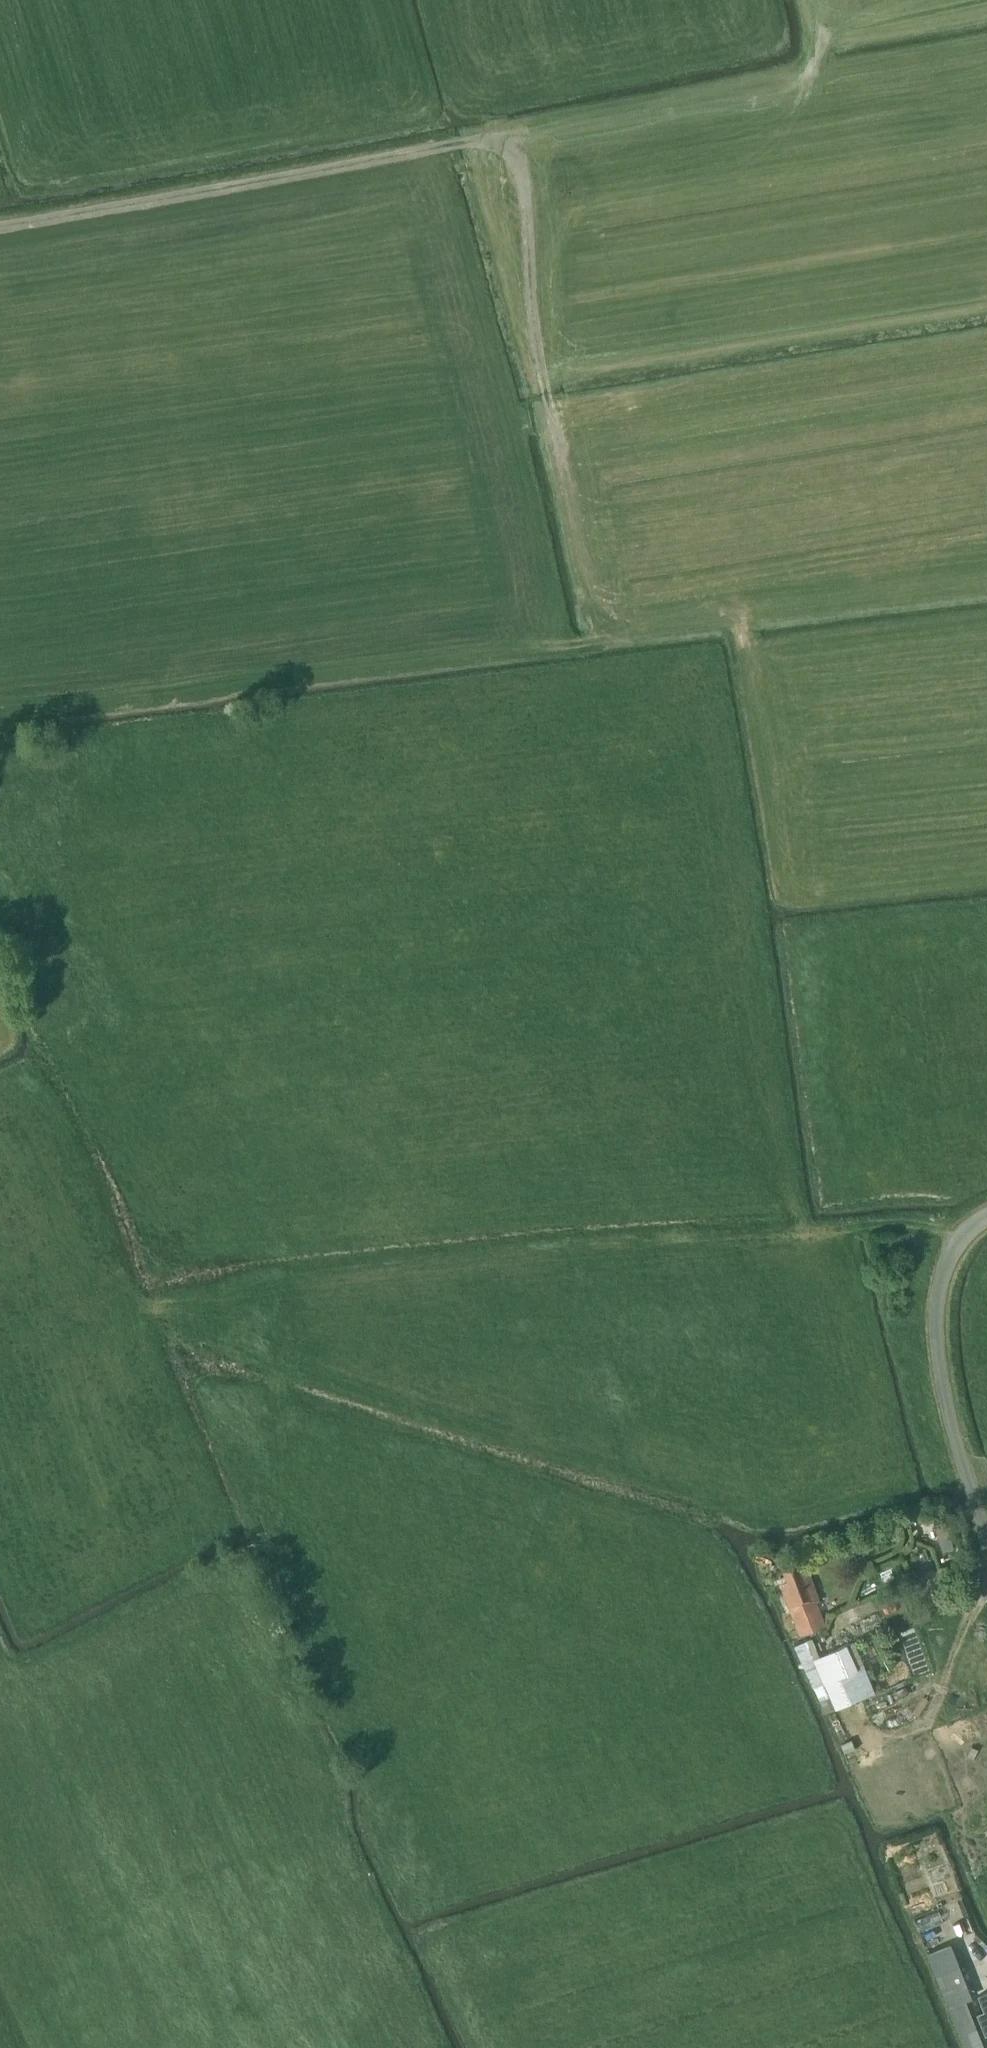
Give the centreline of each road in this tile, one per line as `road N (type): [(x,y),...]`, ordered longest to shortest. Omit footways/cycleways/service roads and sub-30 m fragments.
road 1 (unclassified): [(986,1541),(948,1398),(936,1307),(949,1262),(986,1217)]

